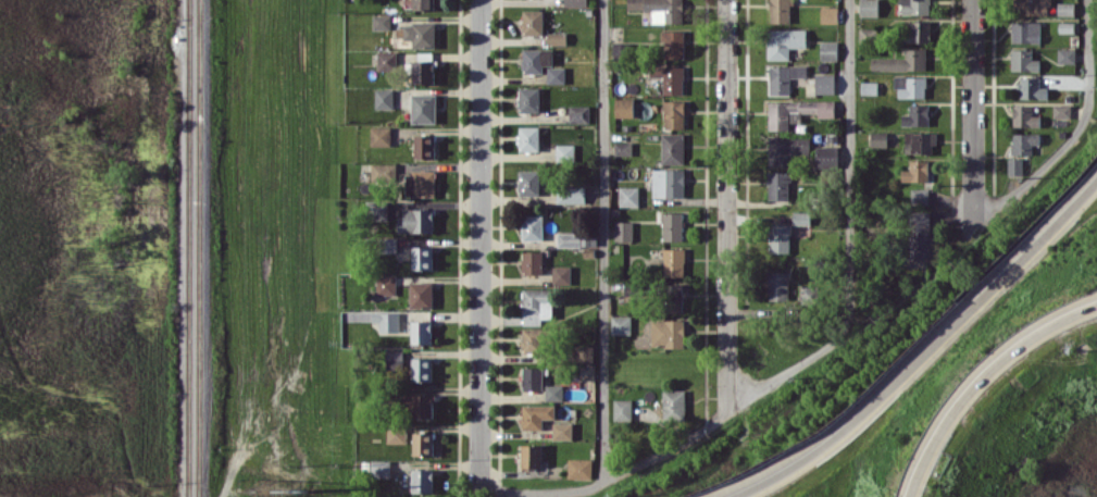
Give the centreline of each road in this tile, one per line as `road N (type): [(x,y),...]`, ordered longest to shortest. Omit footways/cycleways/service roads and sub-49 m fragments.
road 1 (residential): [(479,0),(479,485)]
road 2 (motorway): [(1096,180),(839,435),(736,496)]
road 3 (residential): [(725,0),(725,412)]
road 4 (motorway): [(1096,304),(1032,338),(969,395),(913,496)]
road 5 (residential): [(973,0),(973,220)]

